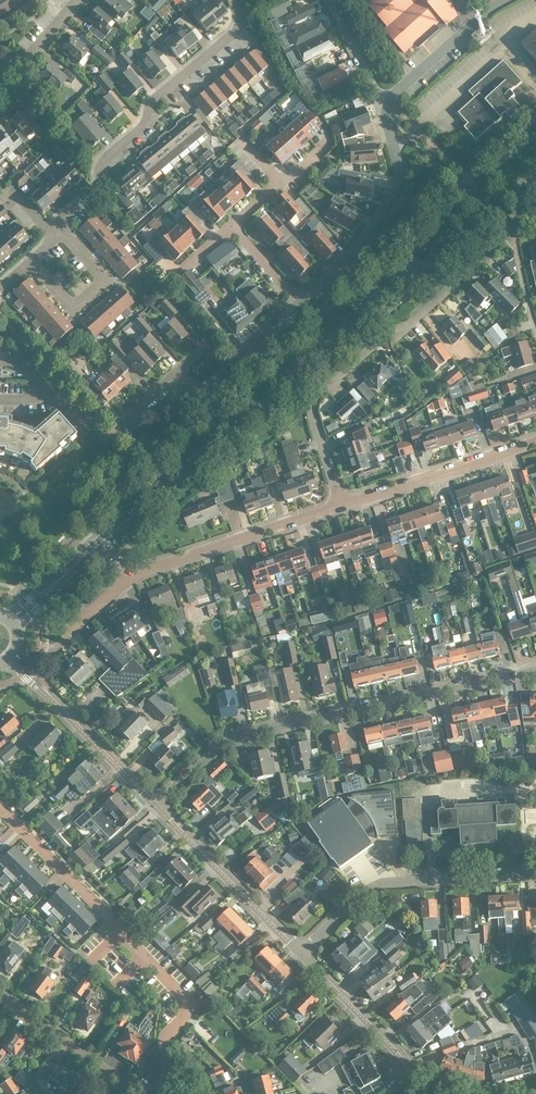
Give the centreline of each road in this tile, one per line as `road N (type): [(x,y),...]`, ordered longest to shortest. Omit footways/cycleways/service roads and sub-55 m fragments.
road 1 (residential): [(156,805),(210,757),(250,738),(535,674)]
road 2 (residential): [(299,304),(353,254),(398,186),(387,118),(392,97),(508,0)]
road 3 (residential): [(161,1093),(170,1068),(162,1043),(184,1017),(182,993),(0,808)]
road 4 (residential): [(340,507),(316,398),(510,235)]
road 5 (residential): [(56,226),(93,184),(97,167),(146,125),(157,98),(228,40),(239,22),(236,0)]
road 6 (residential): [(300,953),(382,889),(535,880)]
road 7 (secondary): [(227,428),(396,279)]
road 8 (residential): [(131,577),(340,507)]
road 9 (residential): [(156,805),(300,953)]
road 10 (residential): [(340,507),(535,441)]
road 11 (residential): [(10,661),(156,805)]
road 12 (secondary): [(535,138),(508,154),(396,279)]
road 13 (residential): [(300,953),(391,1047),(417,1093)]
road 14 (secondary): [(396,279),(456,253),(535,167)]
road 15 (residential): [(142,1093),(0,994)]
road 16 (secondary): [(100,541),(227,428)]
road 17 (residential): [(27,255),(64,301),(86,296),(96,269),(56,226)]
road 18 (residential): [(201,394),(299,304)]

